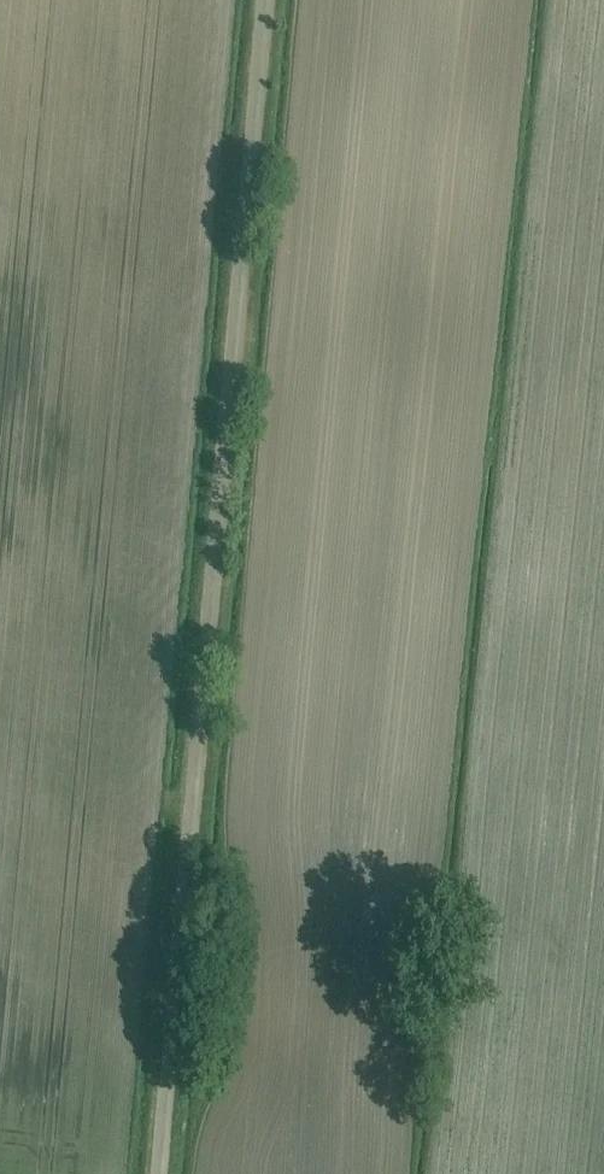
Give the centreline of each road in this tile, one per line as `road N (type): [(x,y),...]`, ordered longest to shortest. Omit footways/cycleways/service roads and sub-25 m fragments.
road 1 (unclassified): [(264,0),(160,1173)]

